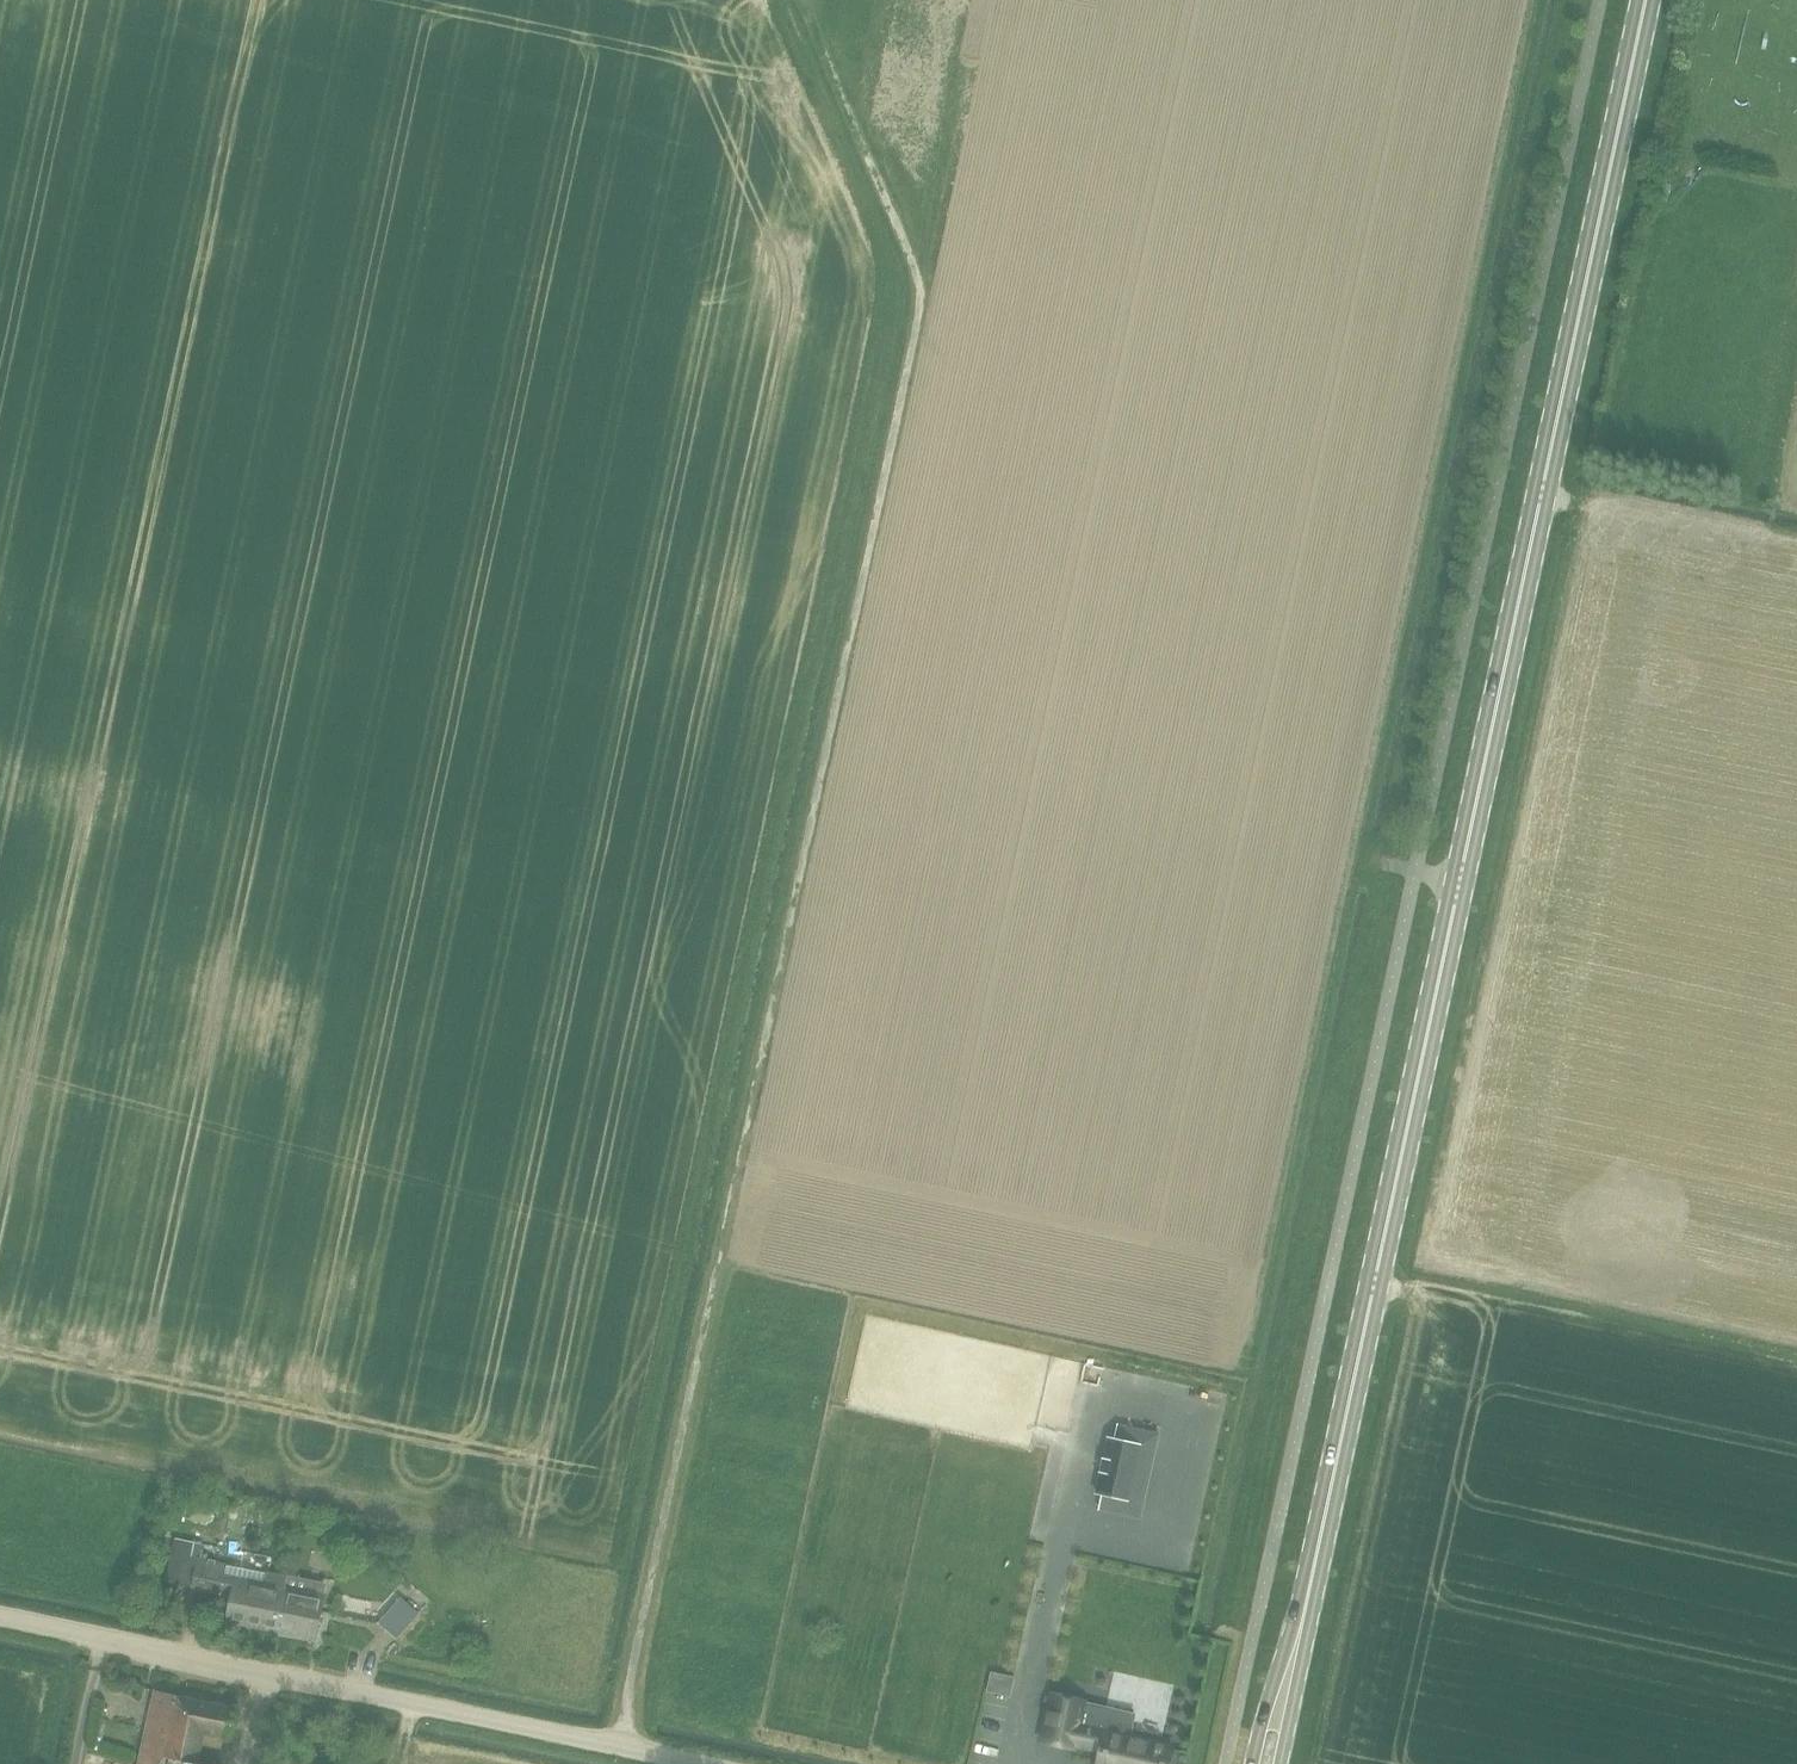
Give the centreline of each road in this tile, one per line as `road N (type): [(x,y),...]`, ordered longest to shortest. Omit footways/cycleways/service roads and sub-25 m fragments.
road 1 (track): [(620,1747),(922,290),(801,0)]
road 2 (secondary): [(1304,1624),(1647,0)]
road 3 (unclassified): [(700,1763),(0,1621)]
road 4 (track): [(1374,1292),(1475,1294),(1796,1362)]
road 5 (track): [(1542,496),(1796,547)]
road 6 (secondary): [(1304,1624),(1253,1763)]
road 7 (secondary): [(1283,1763),(1304,1624)]

